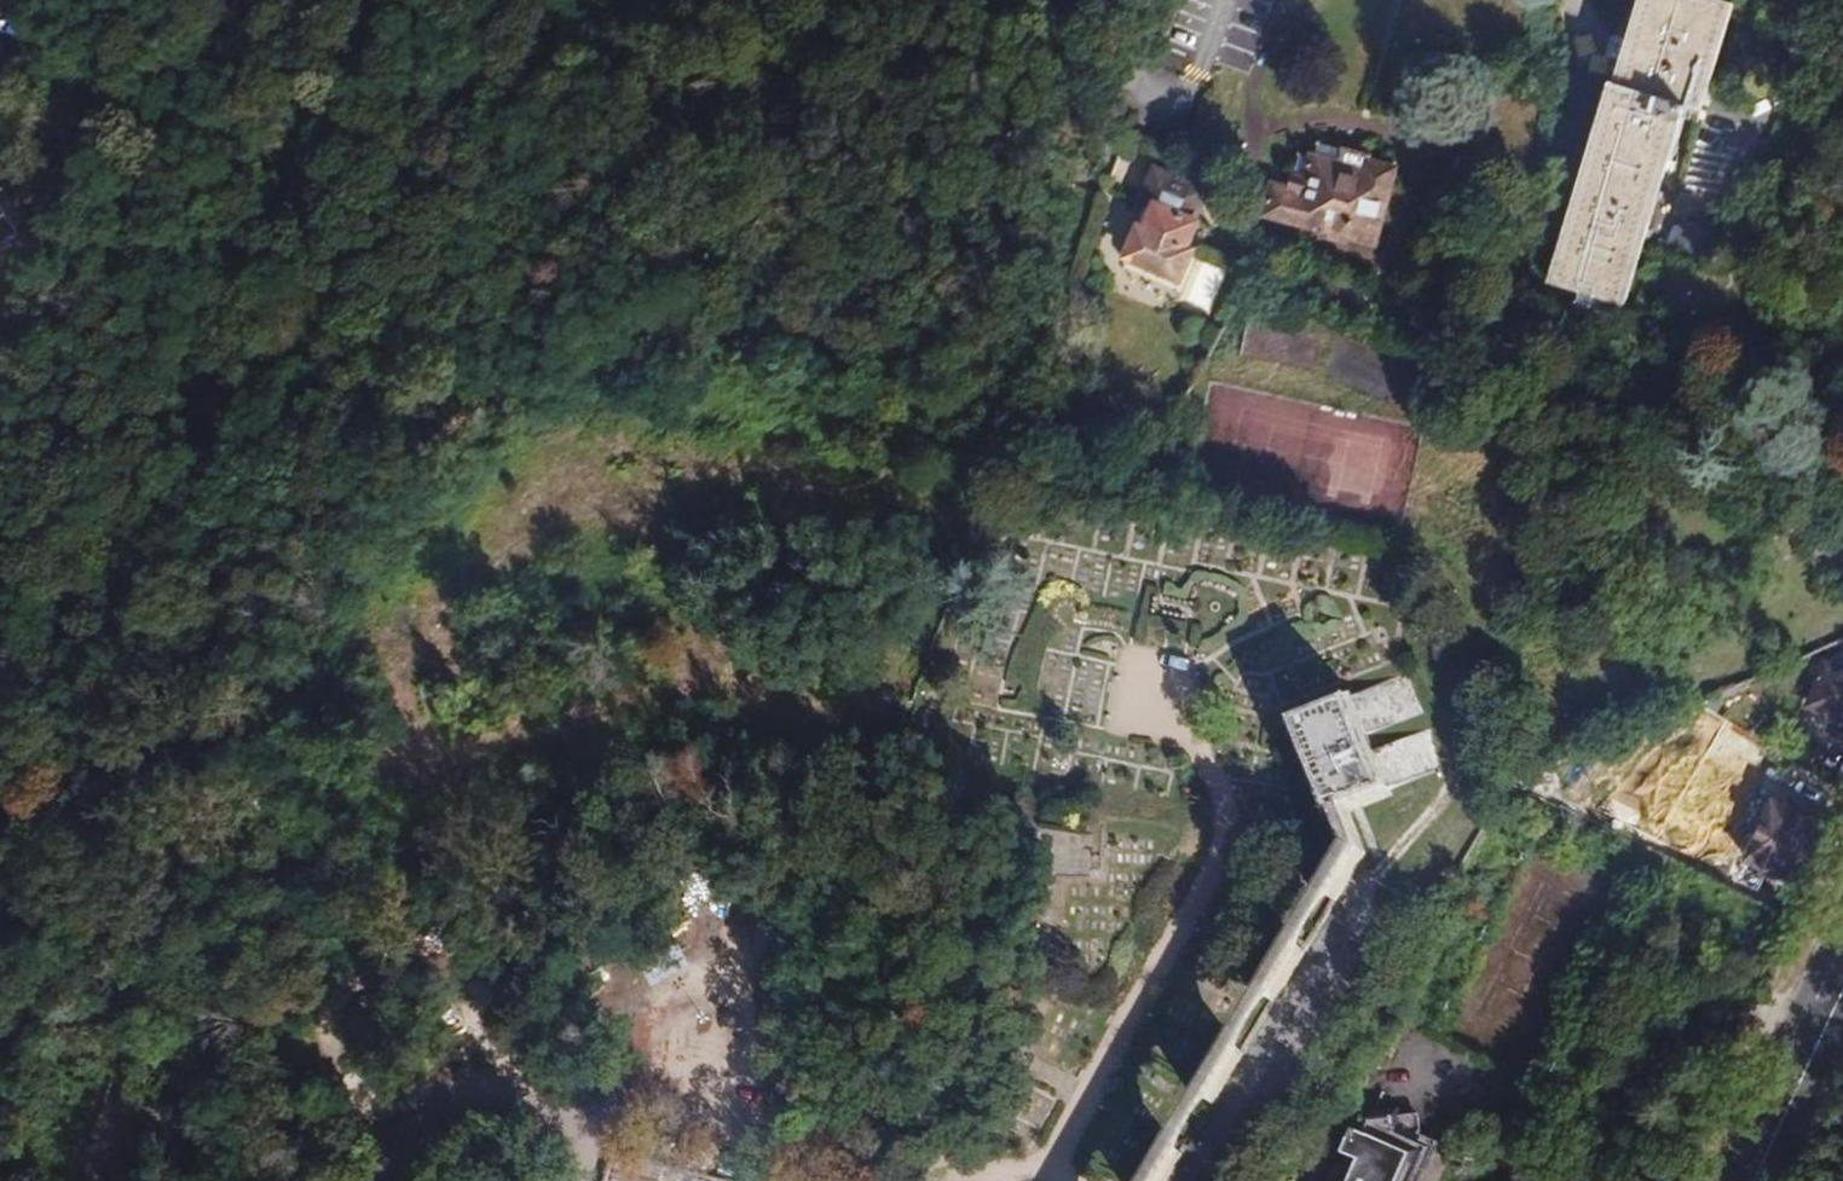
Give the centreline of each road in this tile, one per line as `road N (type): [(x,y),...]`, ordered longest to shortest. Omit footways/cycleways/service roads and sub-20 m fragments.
road 1 (track): [(94,1180),(114,1119),(123,946),(157,885),(242,801),(353,768)]
road 2 (residential): [(1153,0),(978,463)]
road 3 (residential): [(1190,1180),(1409,811)]
road 4 (primary): [(1753,1180),(1842,989)]

